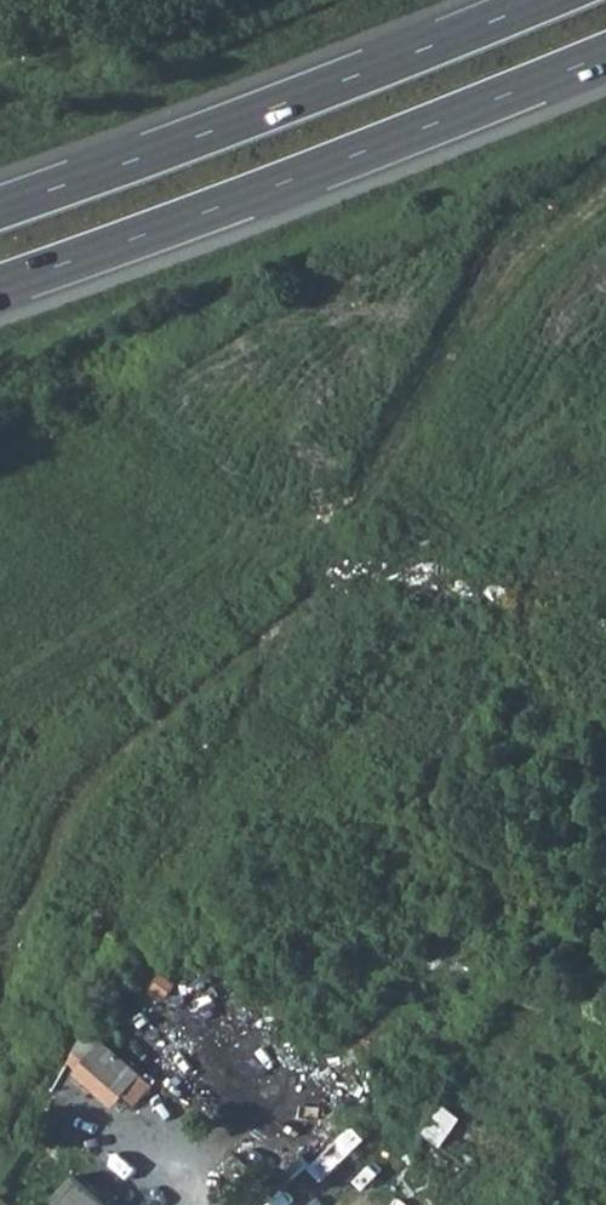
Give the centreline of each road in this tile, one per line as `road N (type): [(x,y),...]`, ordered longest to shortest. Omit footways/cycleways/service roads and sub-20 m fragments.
road 1 (trunk): [(0,286),(605,54)]
road 2 (trunk): [(546,0),(0,208)]
road 3 (track): [(605,183),(535,239),(377,470),(324,520),(311,541),(312,593)]

